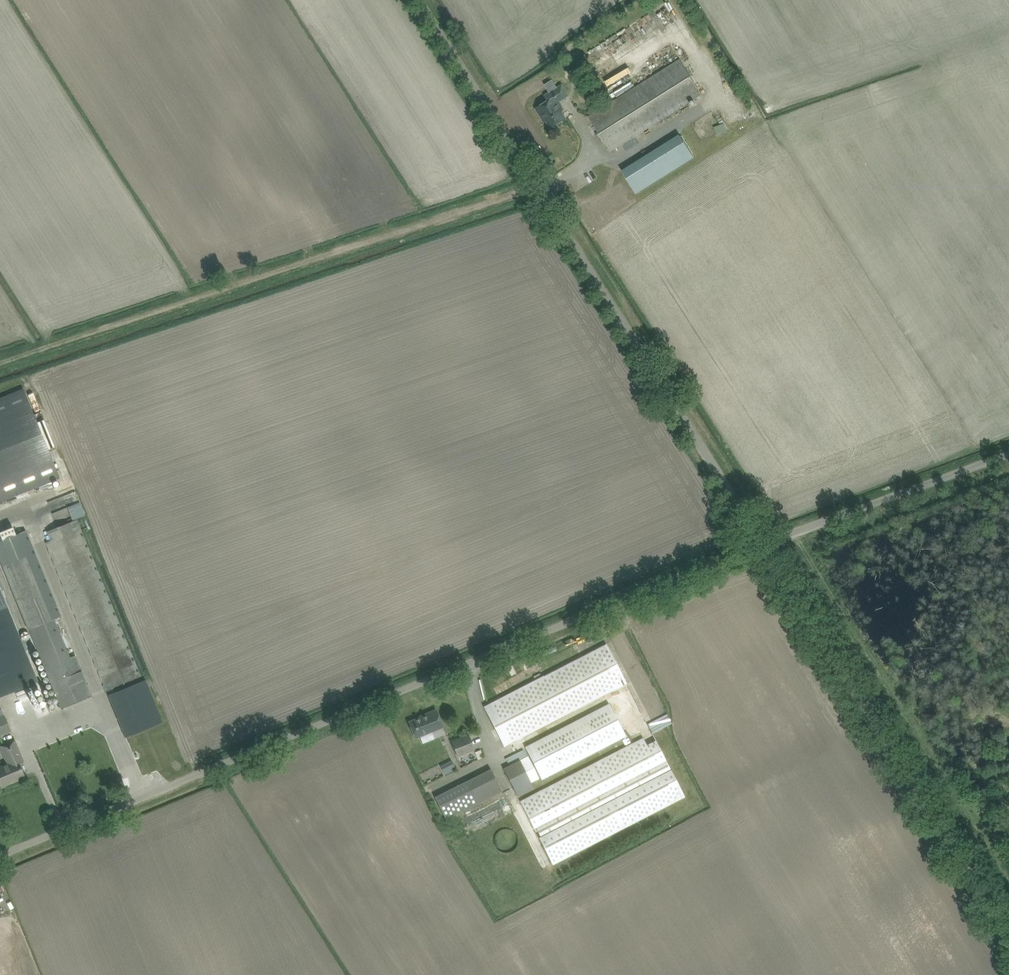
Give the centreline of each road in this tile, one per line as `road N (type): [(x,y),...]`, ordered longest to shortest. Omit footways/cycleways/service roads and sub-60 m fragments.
road 1 (unclassified): [(0,857),(765,545)]
road 2 (unclassified): [(765,545),(420,0)]
road 3 (track): [(0,365),(536,184)]
road 4 (track): [(1008,932),(765,545)]
road 5 (unclassified): [(765,545),(1008,462)]

